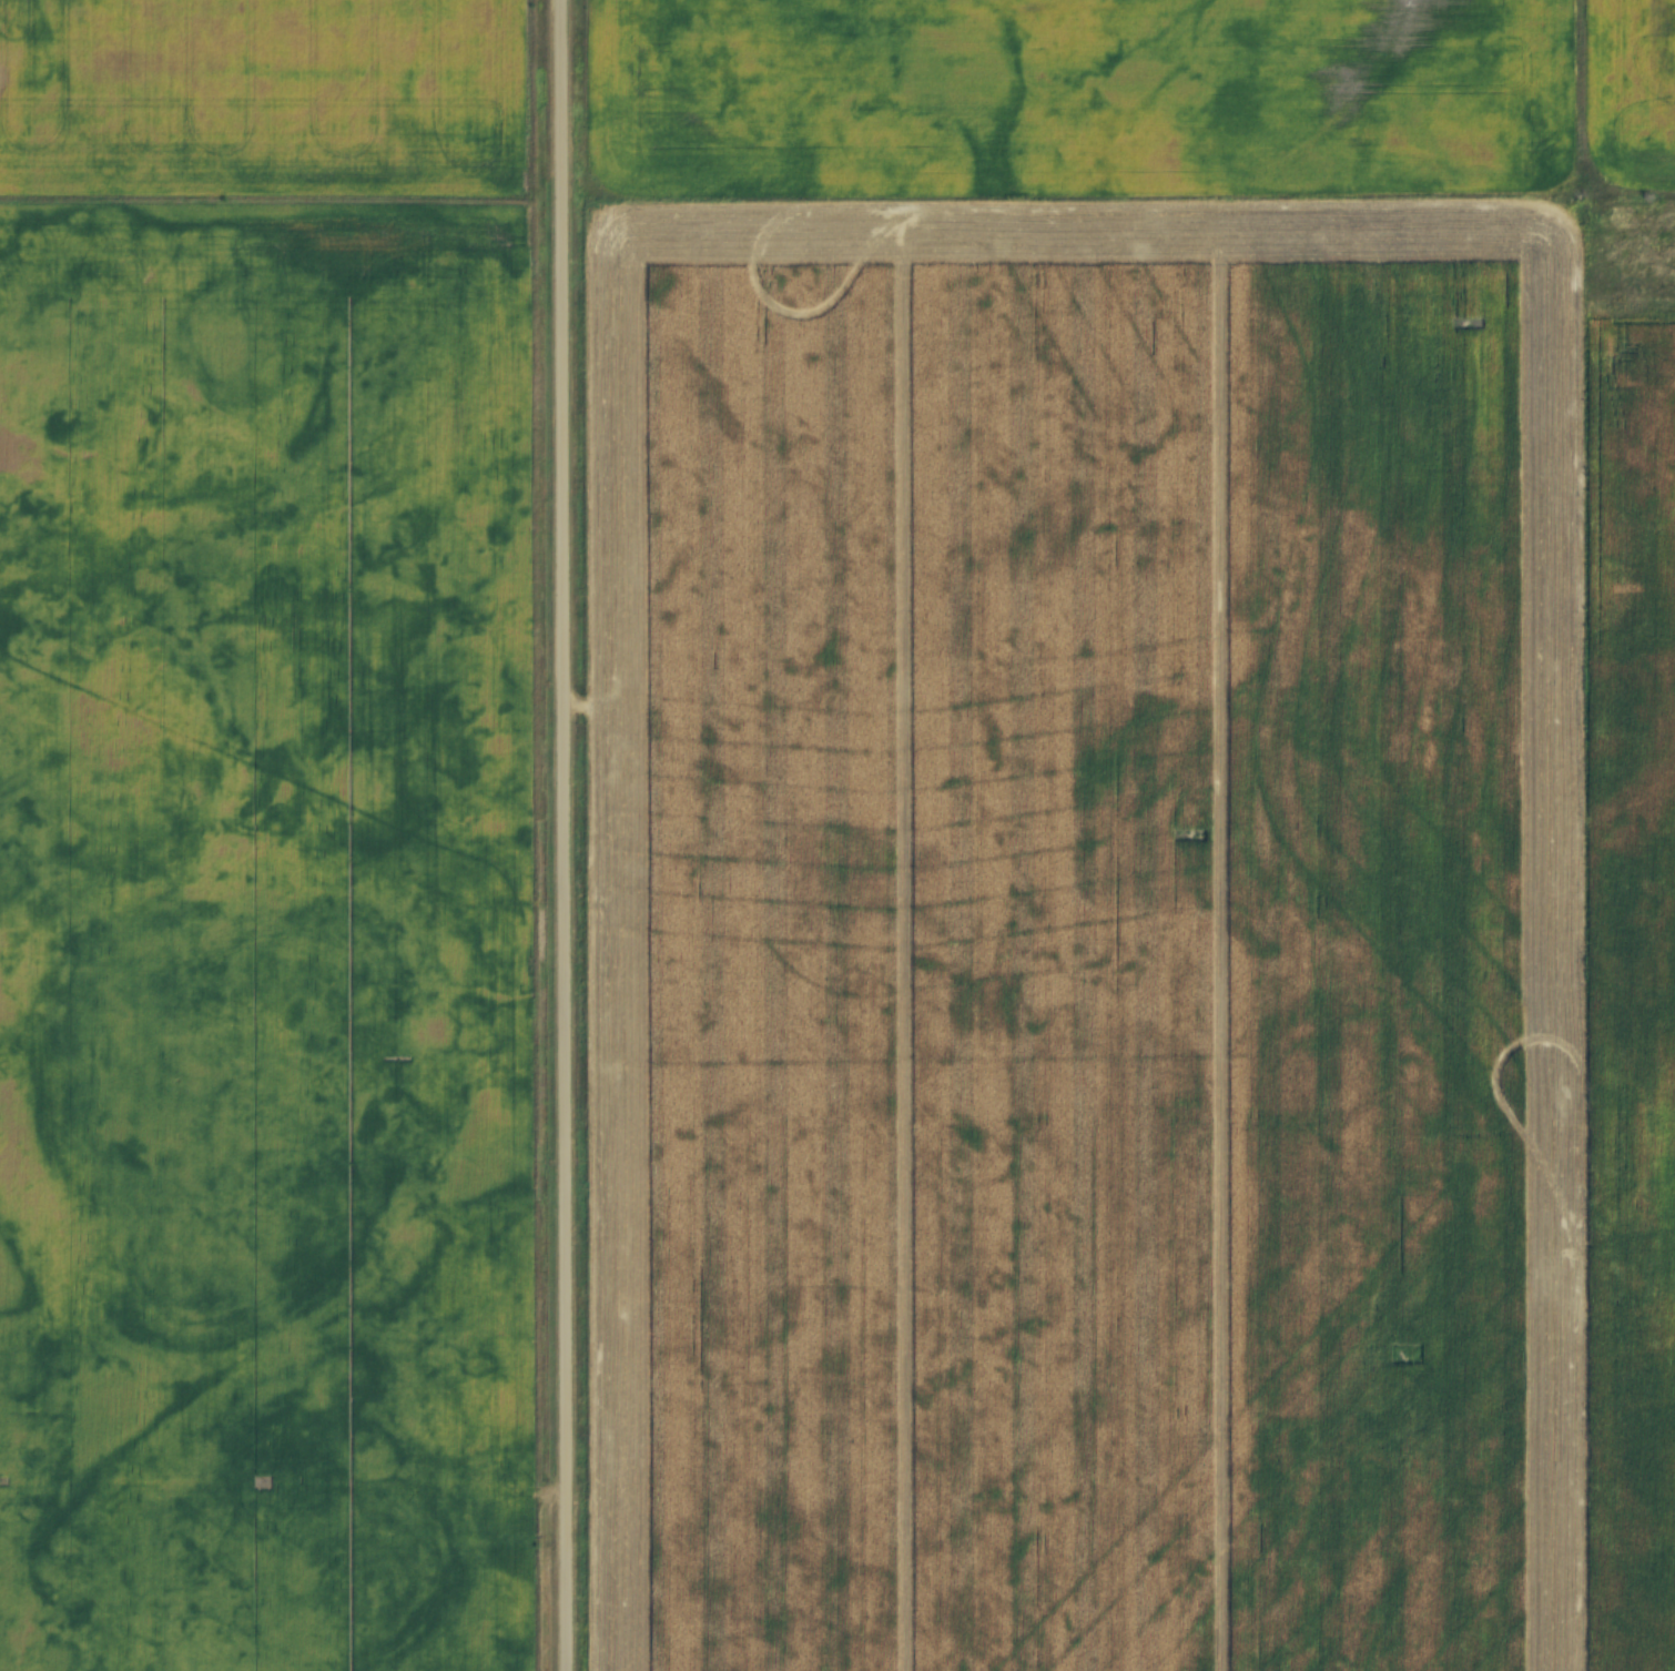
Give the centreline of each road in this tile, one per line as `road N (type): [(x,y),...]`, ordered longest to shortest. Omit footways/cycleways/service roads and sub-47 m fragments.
road 1 (residential): [(566,1670),(560,0)]

